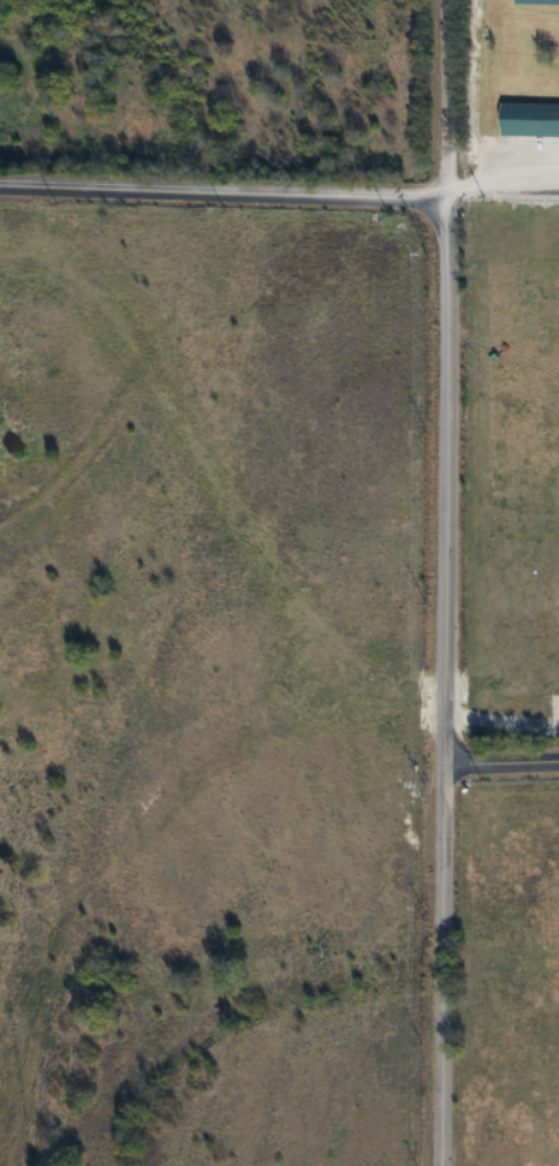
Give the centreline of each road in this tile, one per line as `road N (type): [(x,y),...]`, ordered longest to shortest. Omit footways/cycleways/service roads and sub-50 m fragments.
road 1 (residential): [(439,1165),(446,198)]
road 2 (residential): [(446,198),(0,186)]
road 3 (residential): [(446,198),(444,0)]

